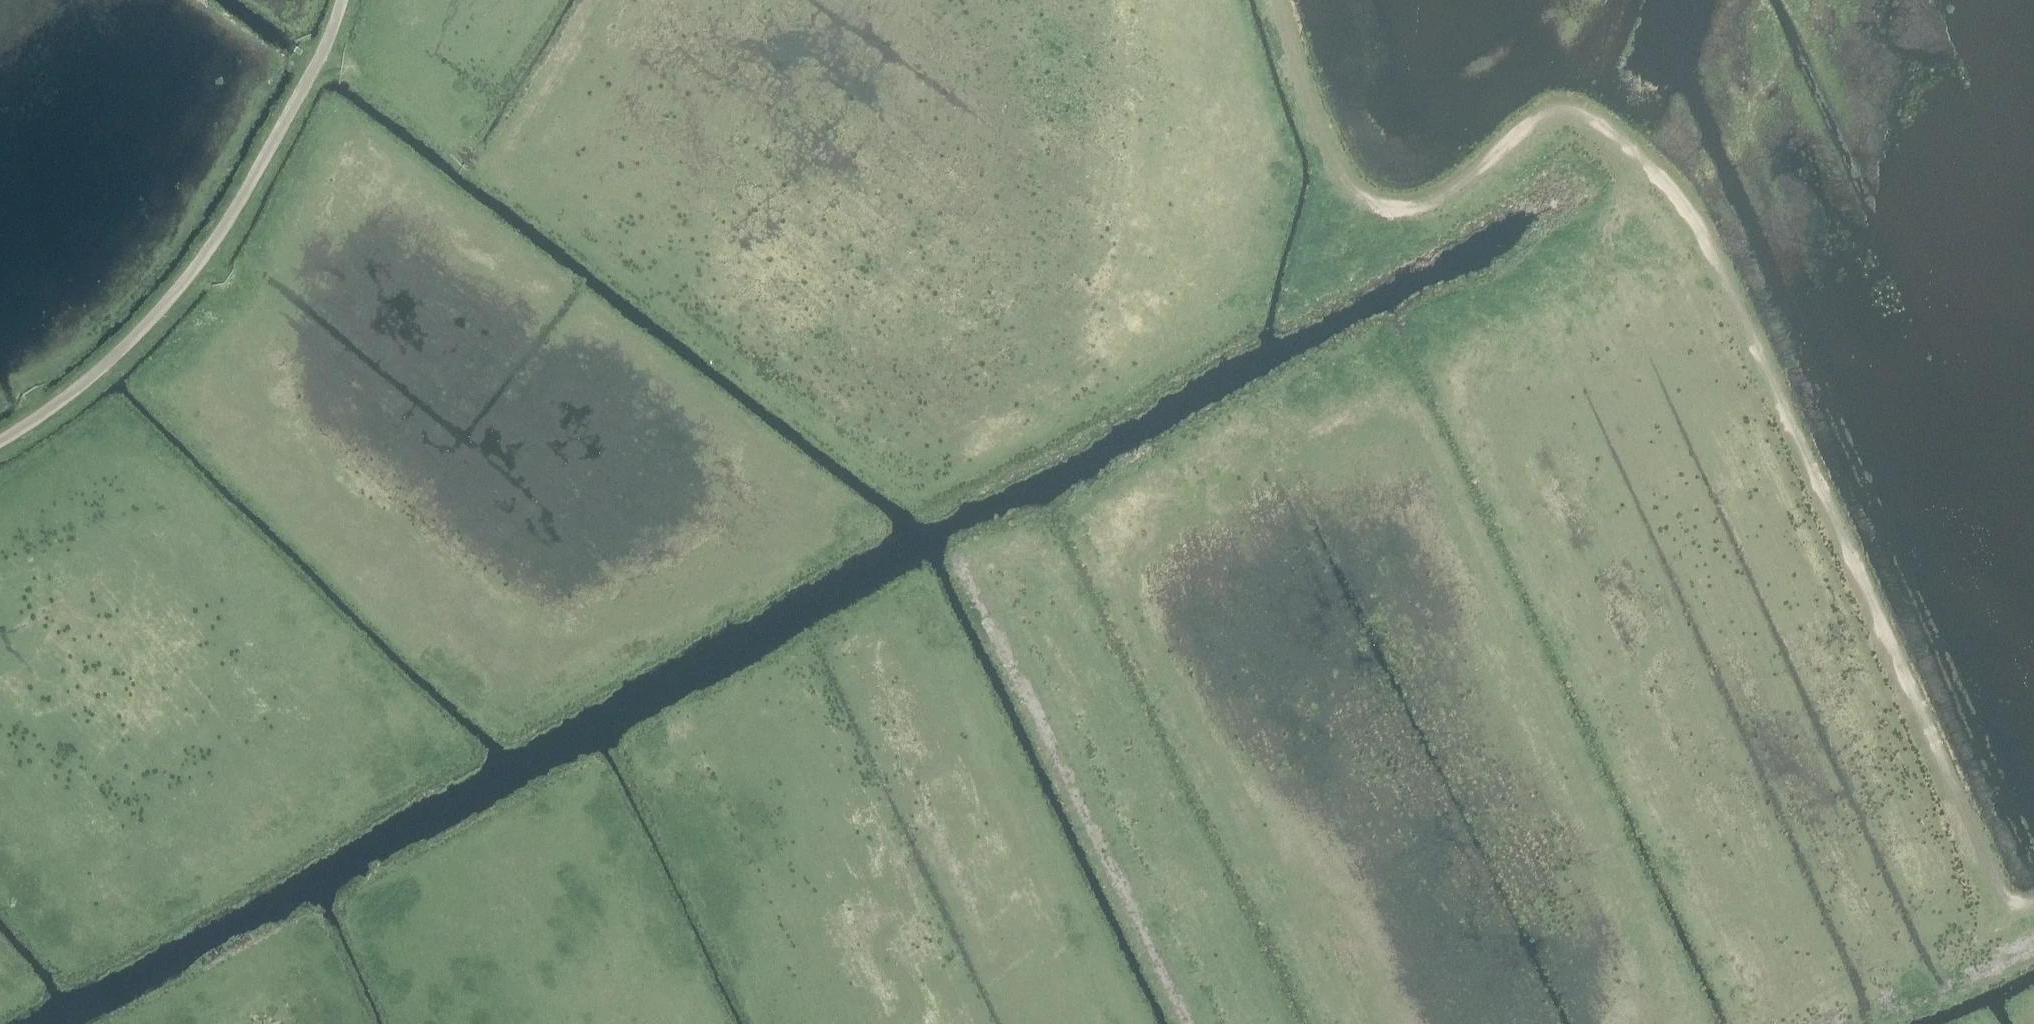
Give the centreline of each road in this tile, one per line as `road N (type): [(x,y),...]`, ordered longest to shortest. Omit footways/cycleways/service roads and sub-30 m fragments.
road 1 (track): [(1279,0),(1325,142),(1362,190),(1417,202),(1461,178),(1531,122),(1573,111),(1649,168),(1682,206),(1713,258),(2000,903),(2010,912),(2033,911)]
road 2 (track): [(0,442),(110,362),(183,285),(243,199),(342,0)]

